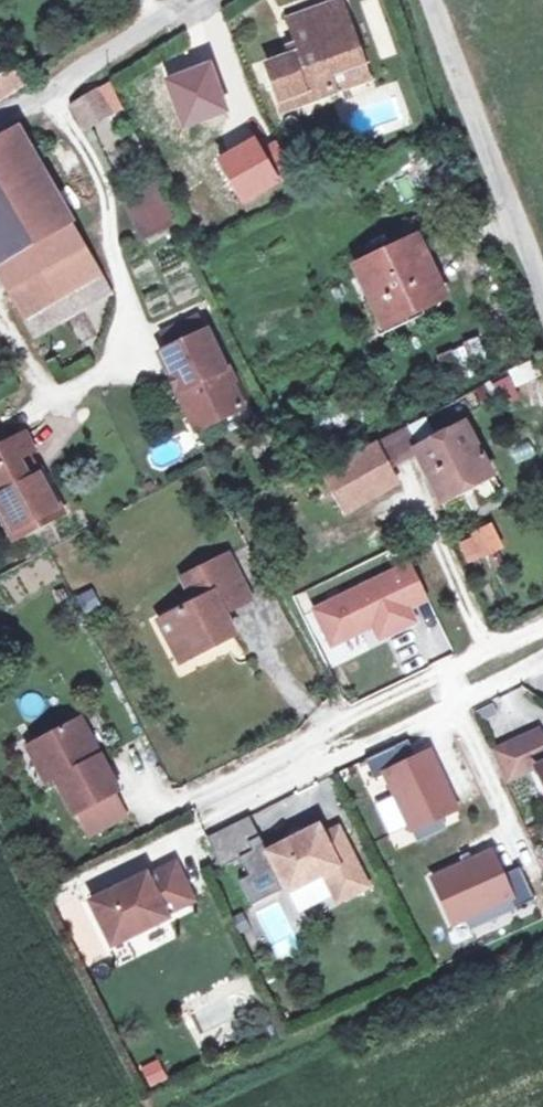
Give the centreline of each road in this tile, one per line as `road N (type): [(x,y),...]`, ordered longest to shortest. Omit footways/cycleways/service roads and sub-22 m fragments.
road 1 (residential): [(0,322),(51,400),(108,373),(130,324),(102,189),(83,146),(44,95)]
road 2 (unclassified): [(542,314),(425,0)]
road 3 (residential): [(192,0),(44,95)]

